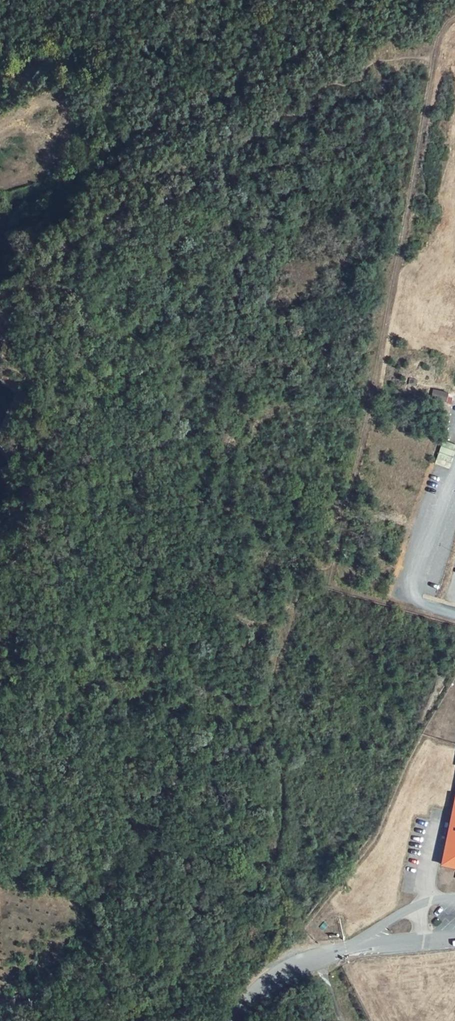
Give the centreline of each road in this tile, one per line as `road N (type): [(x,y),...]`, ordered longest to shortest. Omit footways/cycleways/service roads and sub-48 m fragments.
road 1 (unclassified): [(229,1020),(261,990),(339,952)]

